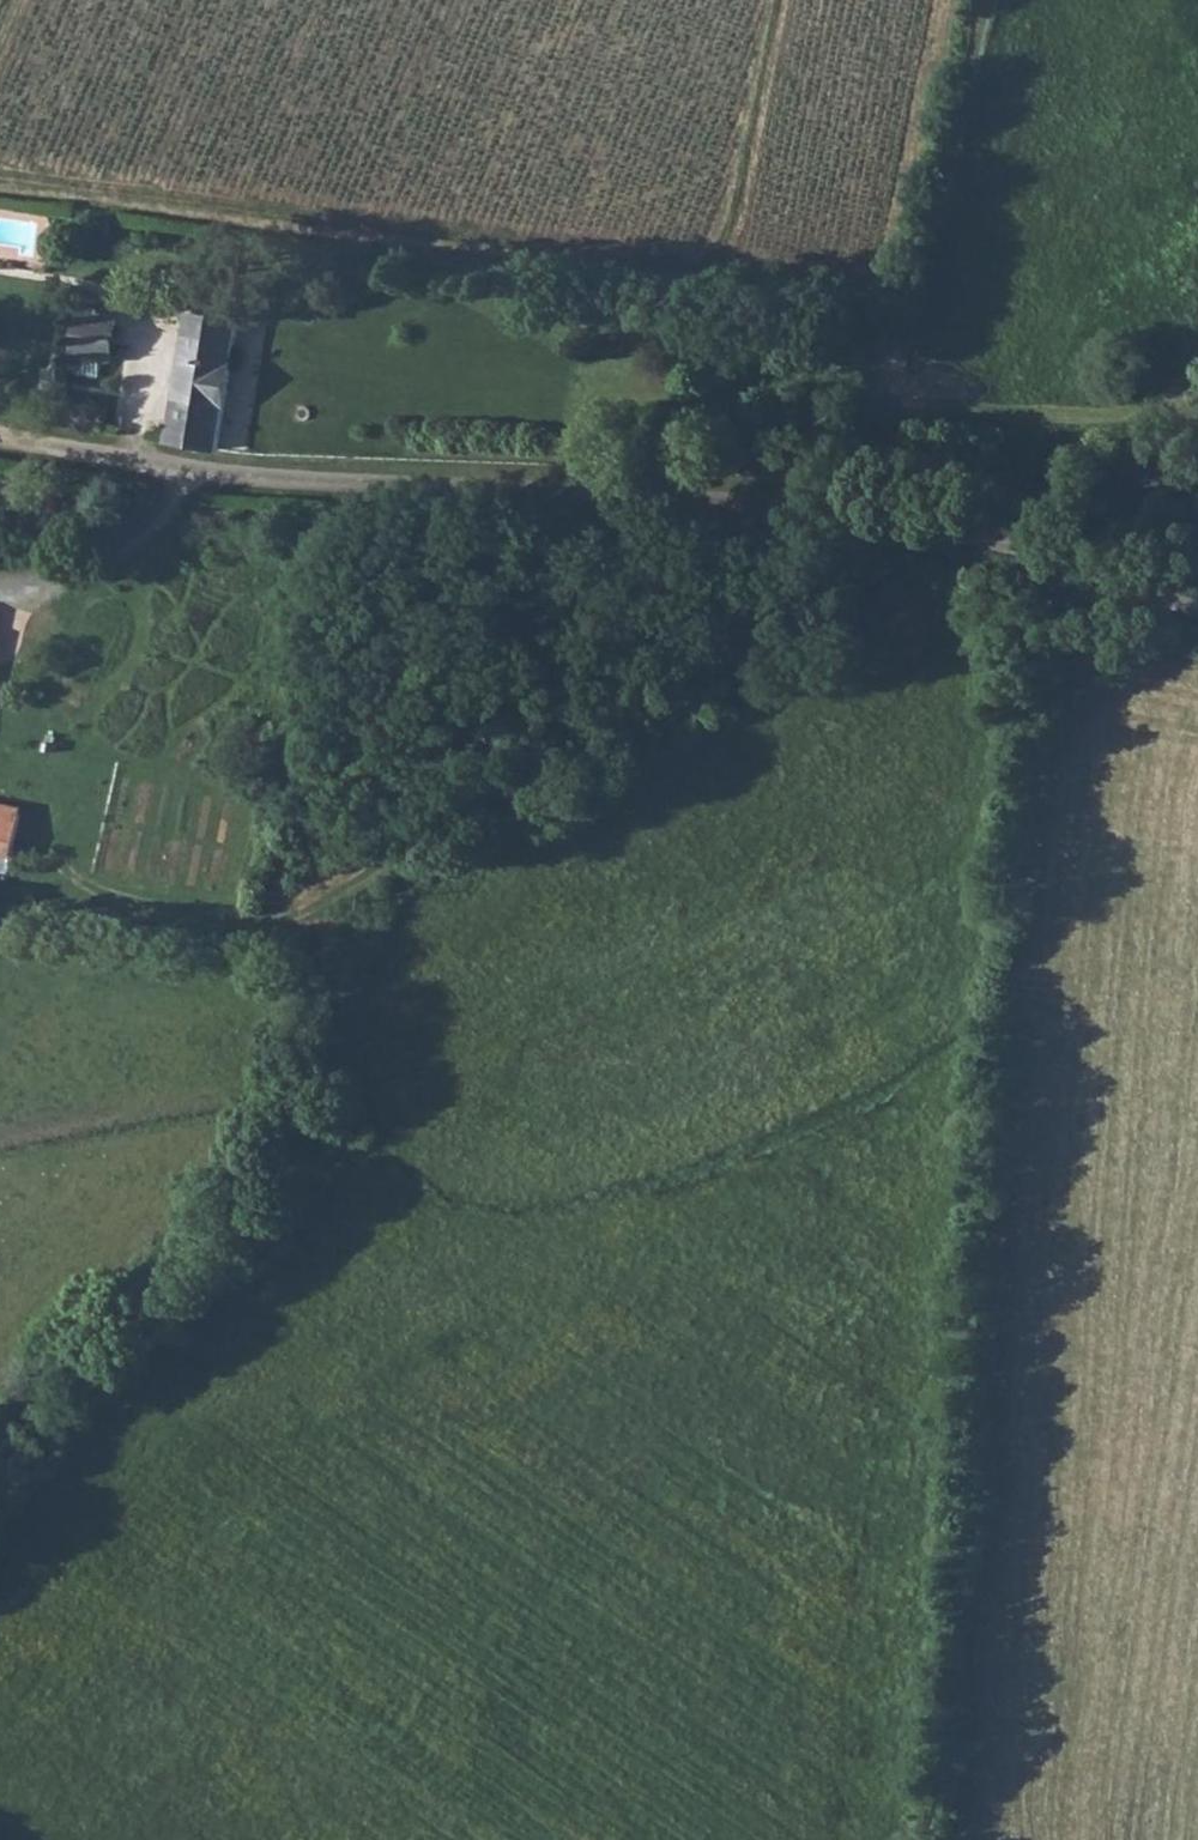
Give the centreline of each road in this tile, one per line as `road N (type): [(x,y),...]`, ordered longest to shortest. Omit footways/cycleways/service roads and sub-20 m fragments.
road 1 (unclassified): [(0,440),(169,467),(692,492),(1053,561)]
road 2 (track): [(890,530),(841,604),(297,919),(214,925),(69,889),(44,853)]
road 3 (residential): [(1053,561),(1197,604)]

